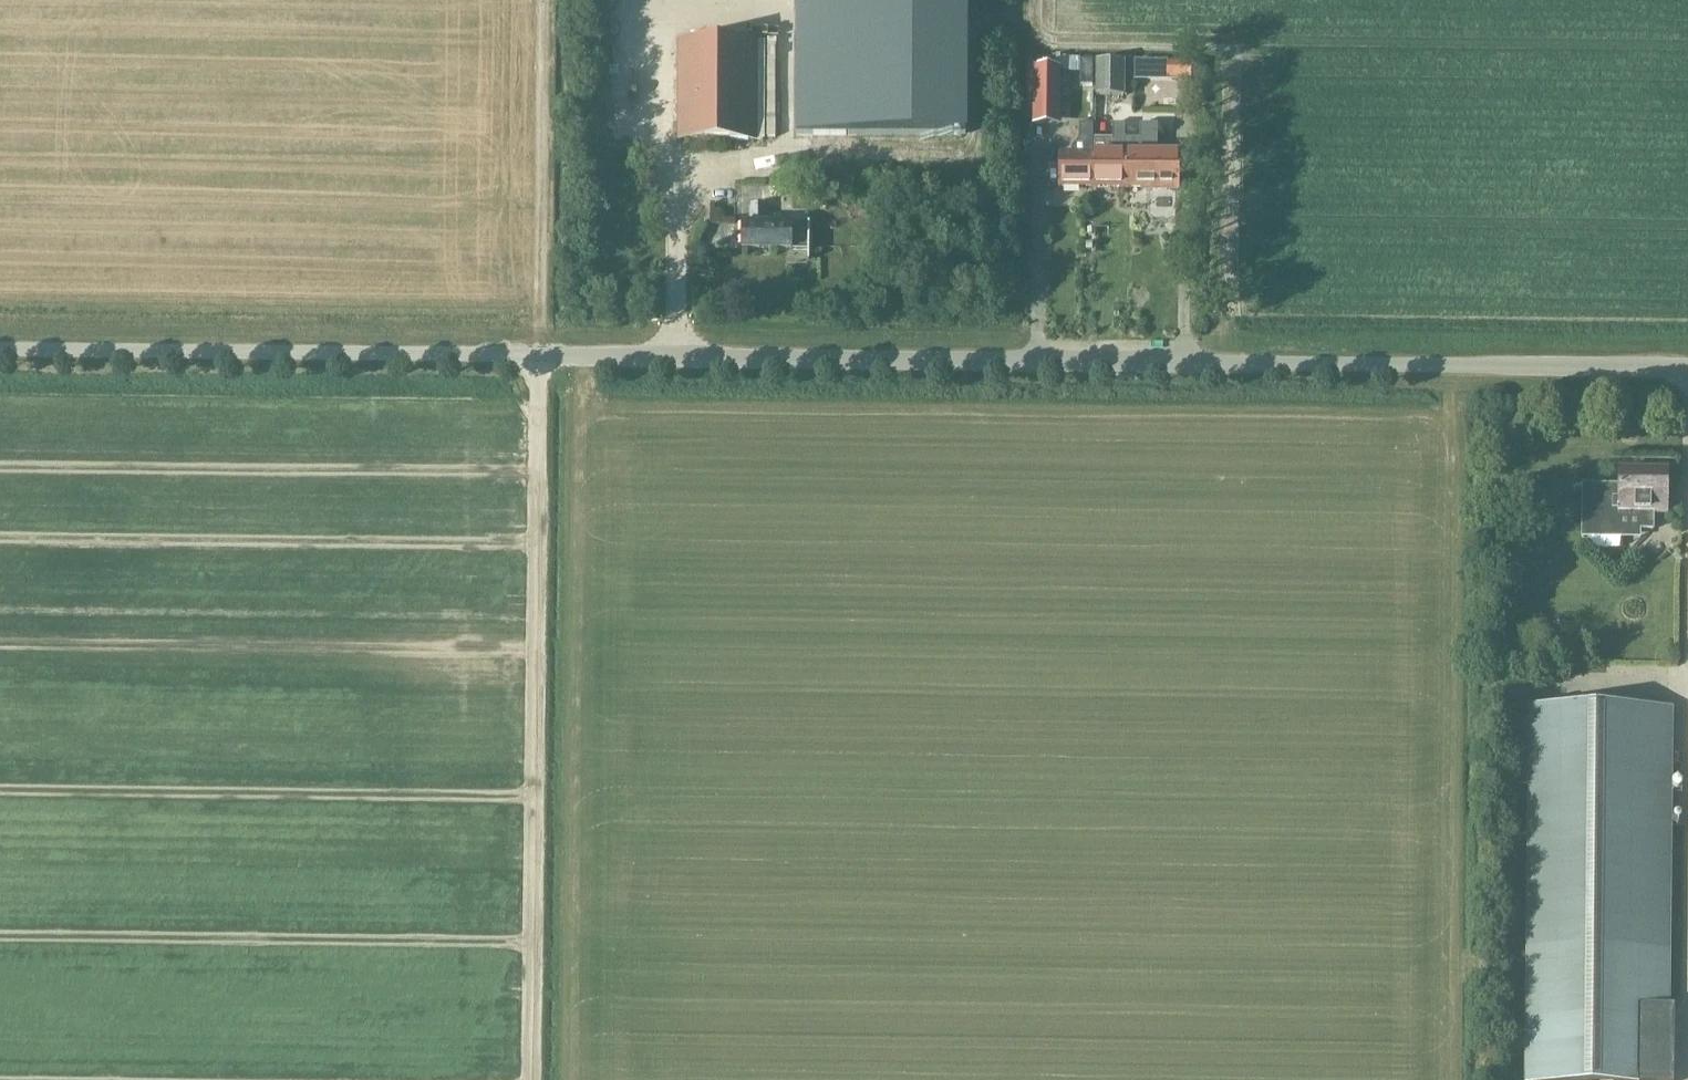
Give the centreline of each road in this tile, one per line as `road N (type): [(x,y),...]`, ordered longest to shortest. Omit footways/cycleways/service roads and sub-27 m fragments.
road 1 (unclassified): [(0,349),(1687,367)]

